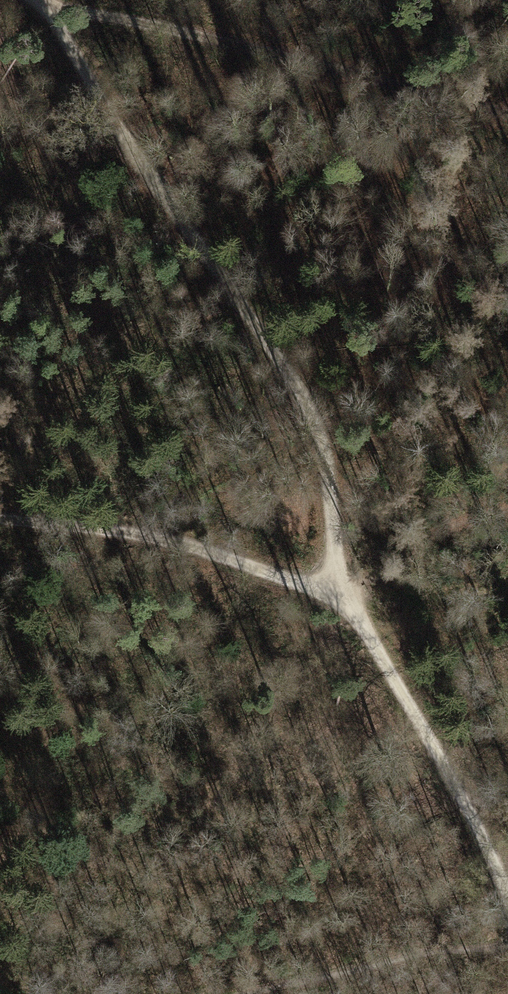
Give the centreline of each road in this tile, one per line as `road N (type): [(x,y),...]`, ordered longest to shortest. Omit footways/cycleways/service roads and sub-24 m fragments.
road 1 (track): [(337,587),(328,486),(307,405),(31,0)]
road 2 (track): [(49,0),(507,113)]
road 3 (track): [(507,893),(337,587)]
road 4 (track): [(337,587),(171,542),(0,519)]

